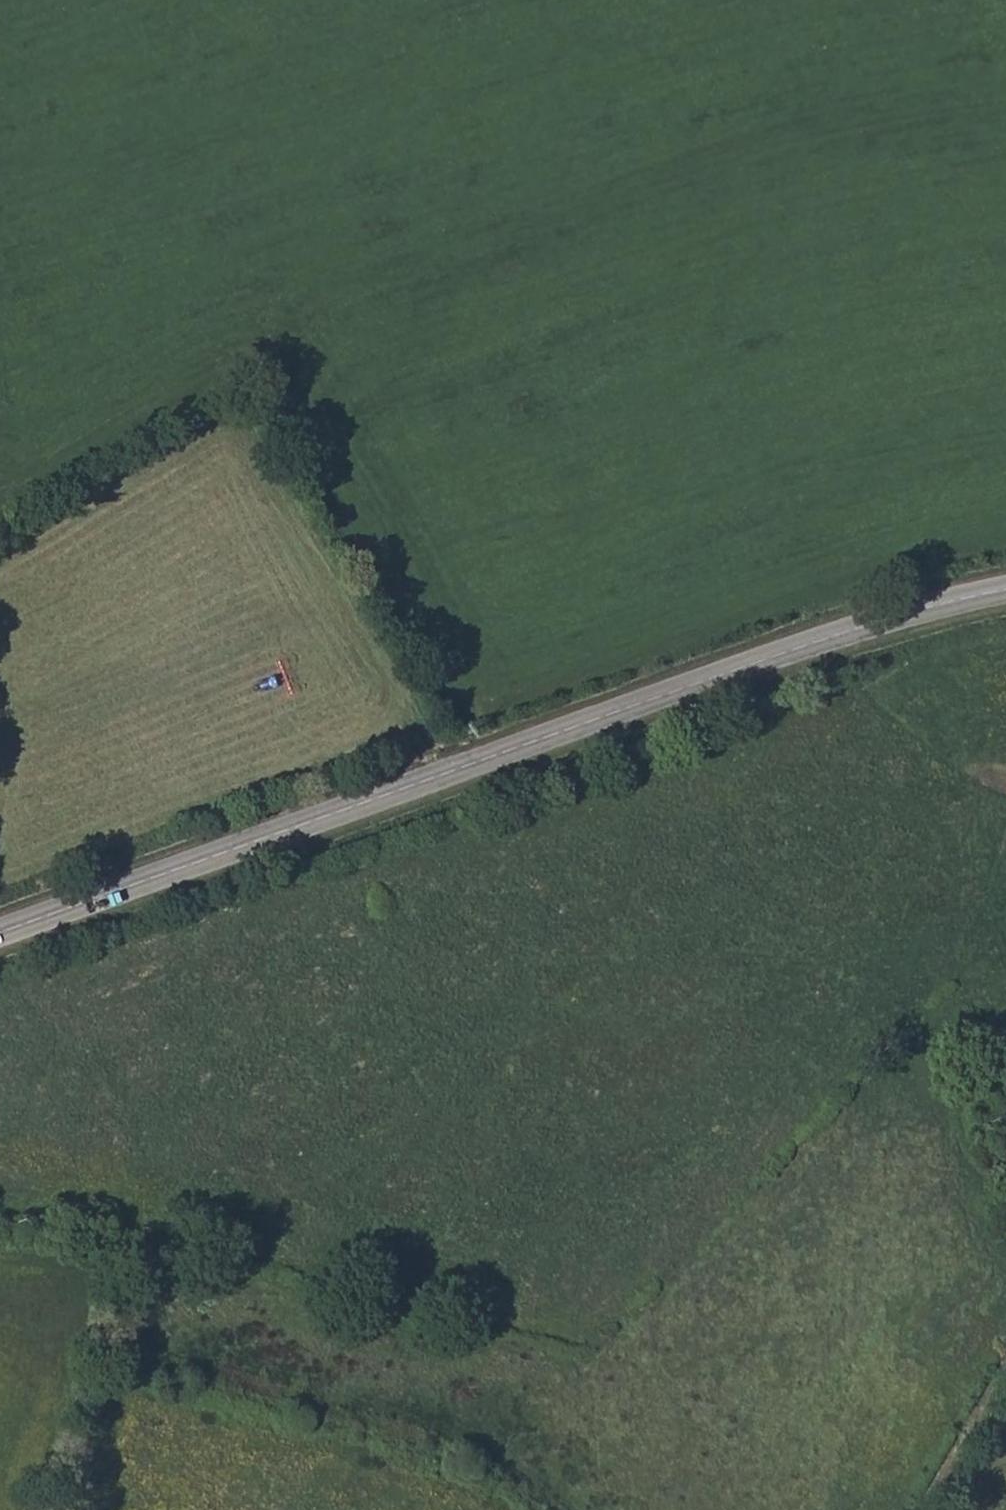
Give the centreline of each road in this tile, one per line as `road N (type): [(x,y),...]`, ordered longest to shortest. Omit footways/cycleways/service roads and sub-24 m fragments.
road 1 (tertiary): [(0,931),(864,624),(1005,587)]
road 2 (track): [(1005,1383),(927,1509)]

